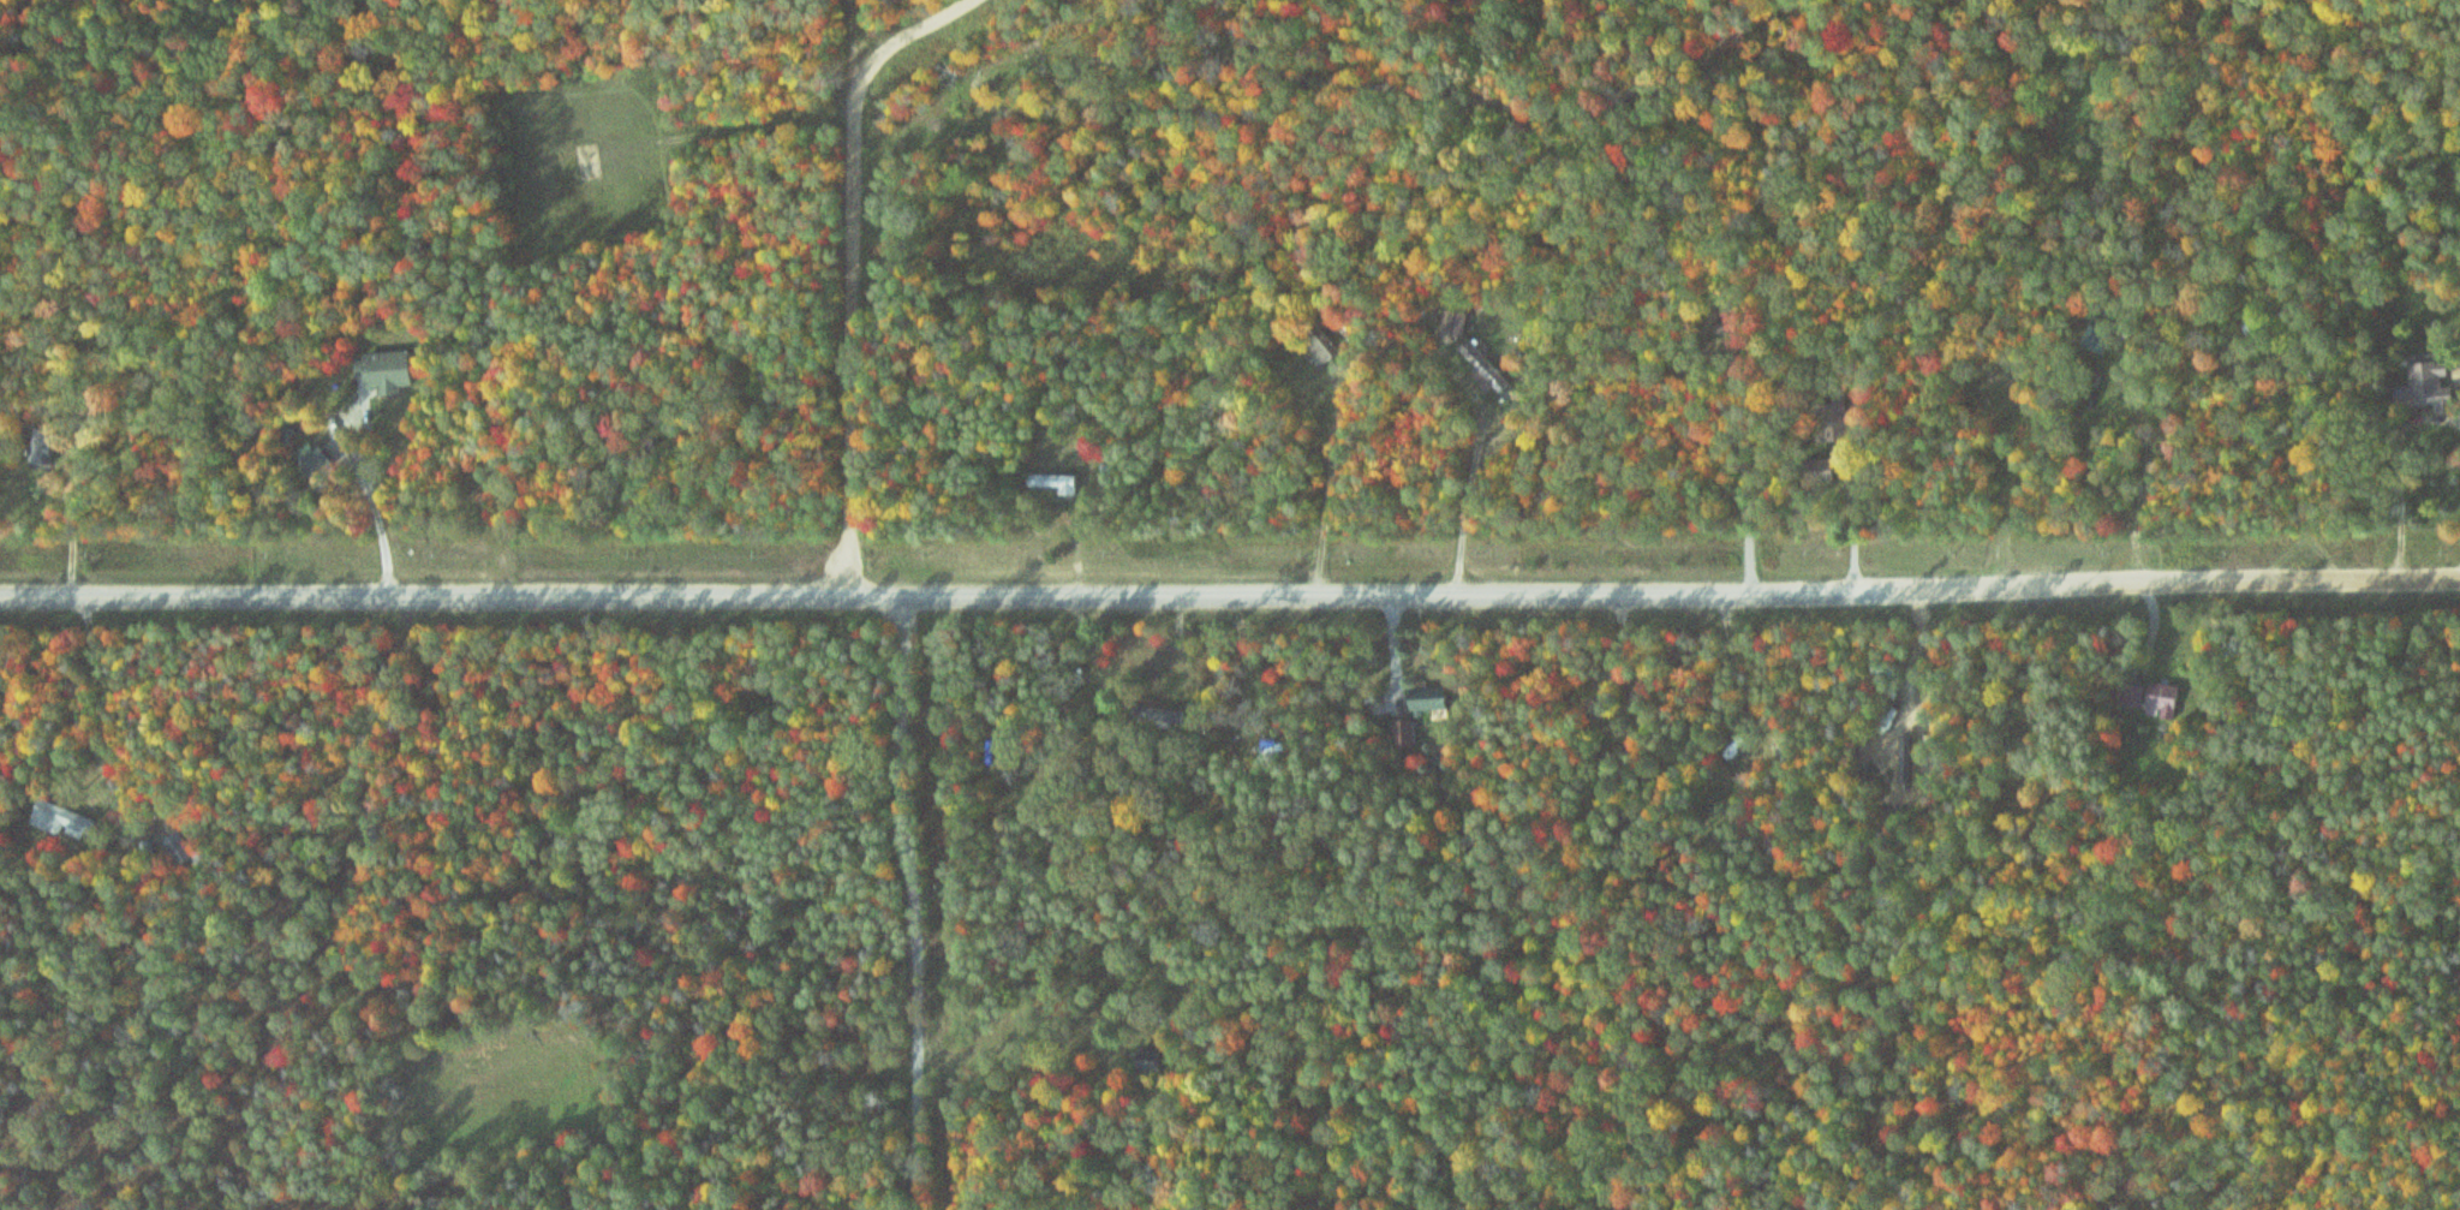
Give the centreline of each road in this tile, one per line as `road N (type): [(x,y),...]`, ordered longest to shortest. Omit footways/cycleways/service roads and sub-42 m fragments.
road 1 (residential): [(843,597),(1889,592)]
road 2 (residential): [(929,1209),(909,597)]
road 3 (residential): [(1889,592),(2459,577)]
road 4 (residential): [(843,597),(859,135),(868,84)]
road 5 (residential): [(0,594),(496,590)]
road 6 (residential): [(496,590),(843,597)]
road 7 (residential): [(868,84),(886,47),(972,0)]

